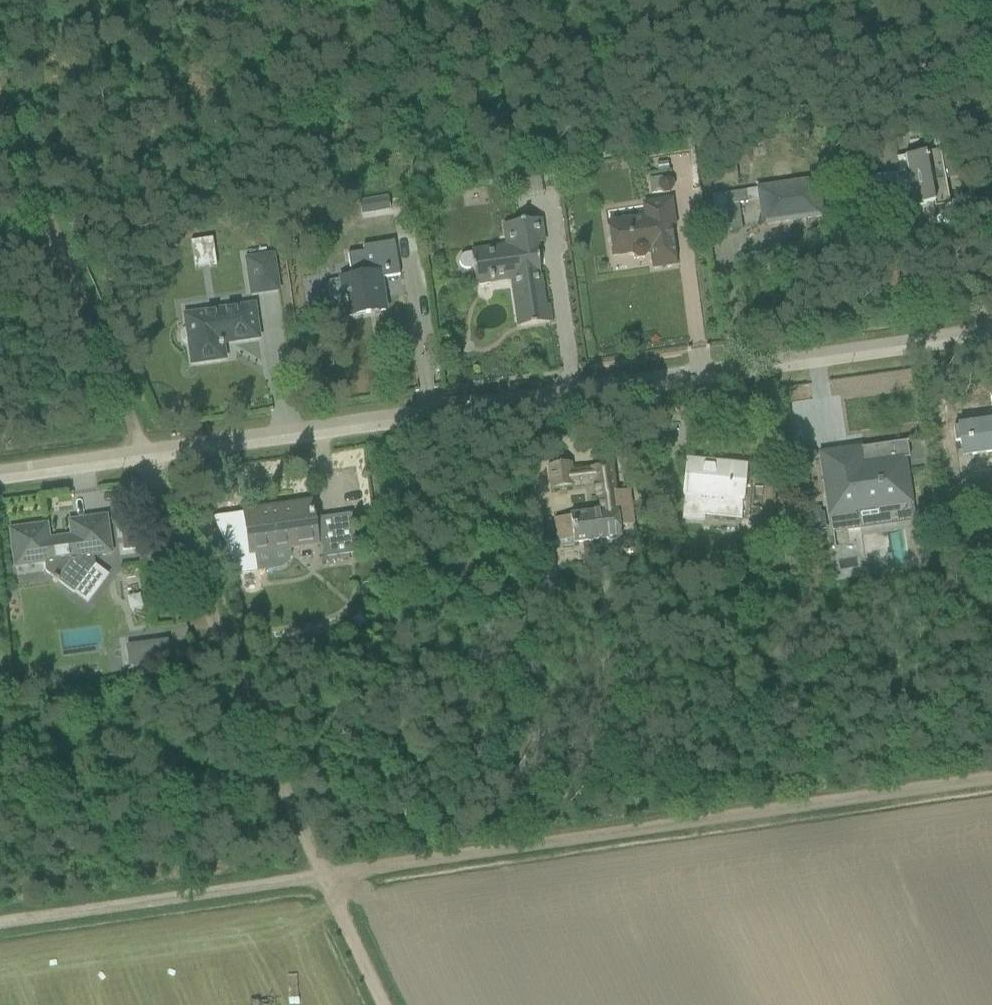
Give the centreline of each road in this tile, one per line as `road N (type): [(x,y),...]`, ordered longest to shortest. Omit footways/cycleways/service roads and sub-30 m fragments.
road 1 (residential): [(0,481),(991,340)]
road 2 (track): [(318,880),(0,114)]
road 3 (track): [(318,880),(991,781)]
road 4 (track): [(0,925),(318,880)]
road 5 (track): [(378,1004),(318,880)]

